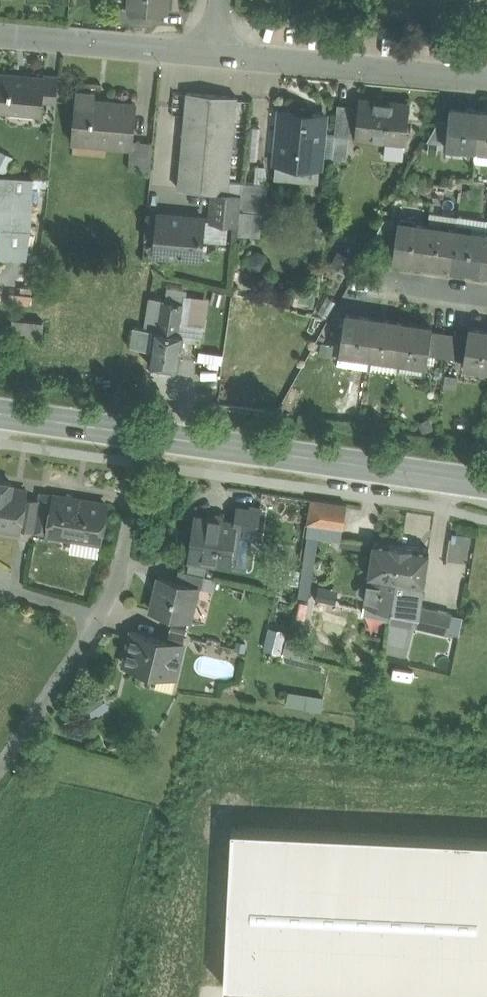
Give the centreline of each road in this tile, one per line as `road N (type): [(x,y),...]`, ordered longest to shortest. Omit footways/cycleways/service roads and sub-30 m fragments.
road 1 (secondary): [(0,414),(486,484)]
road 2 (unclassified): [(0,777),(117,595),(143,502)]
road 3 (residential): [(486,79),(220,55)]
road 4 (residential): [(220,55),(0,32)]

